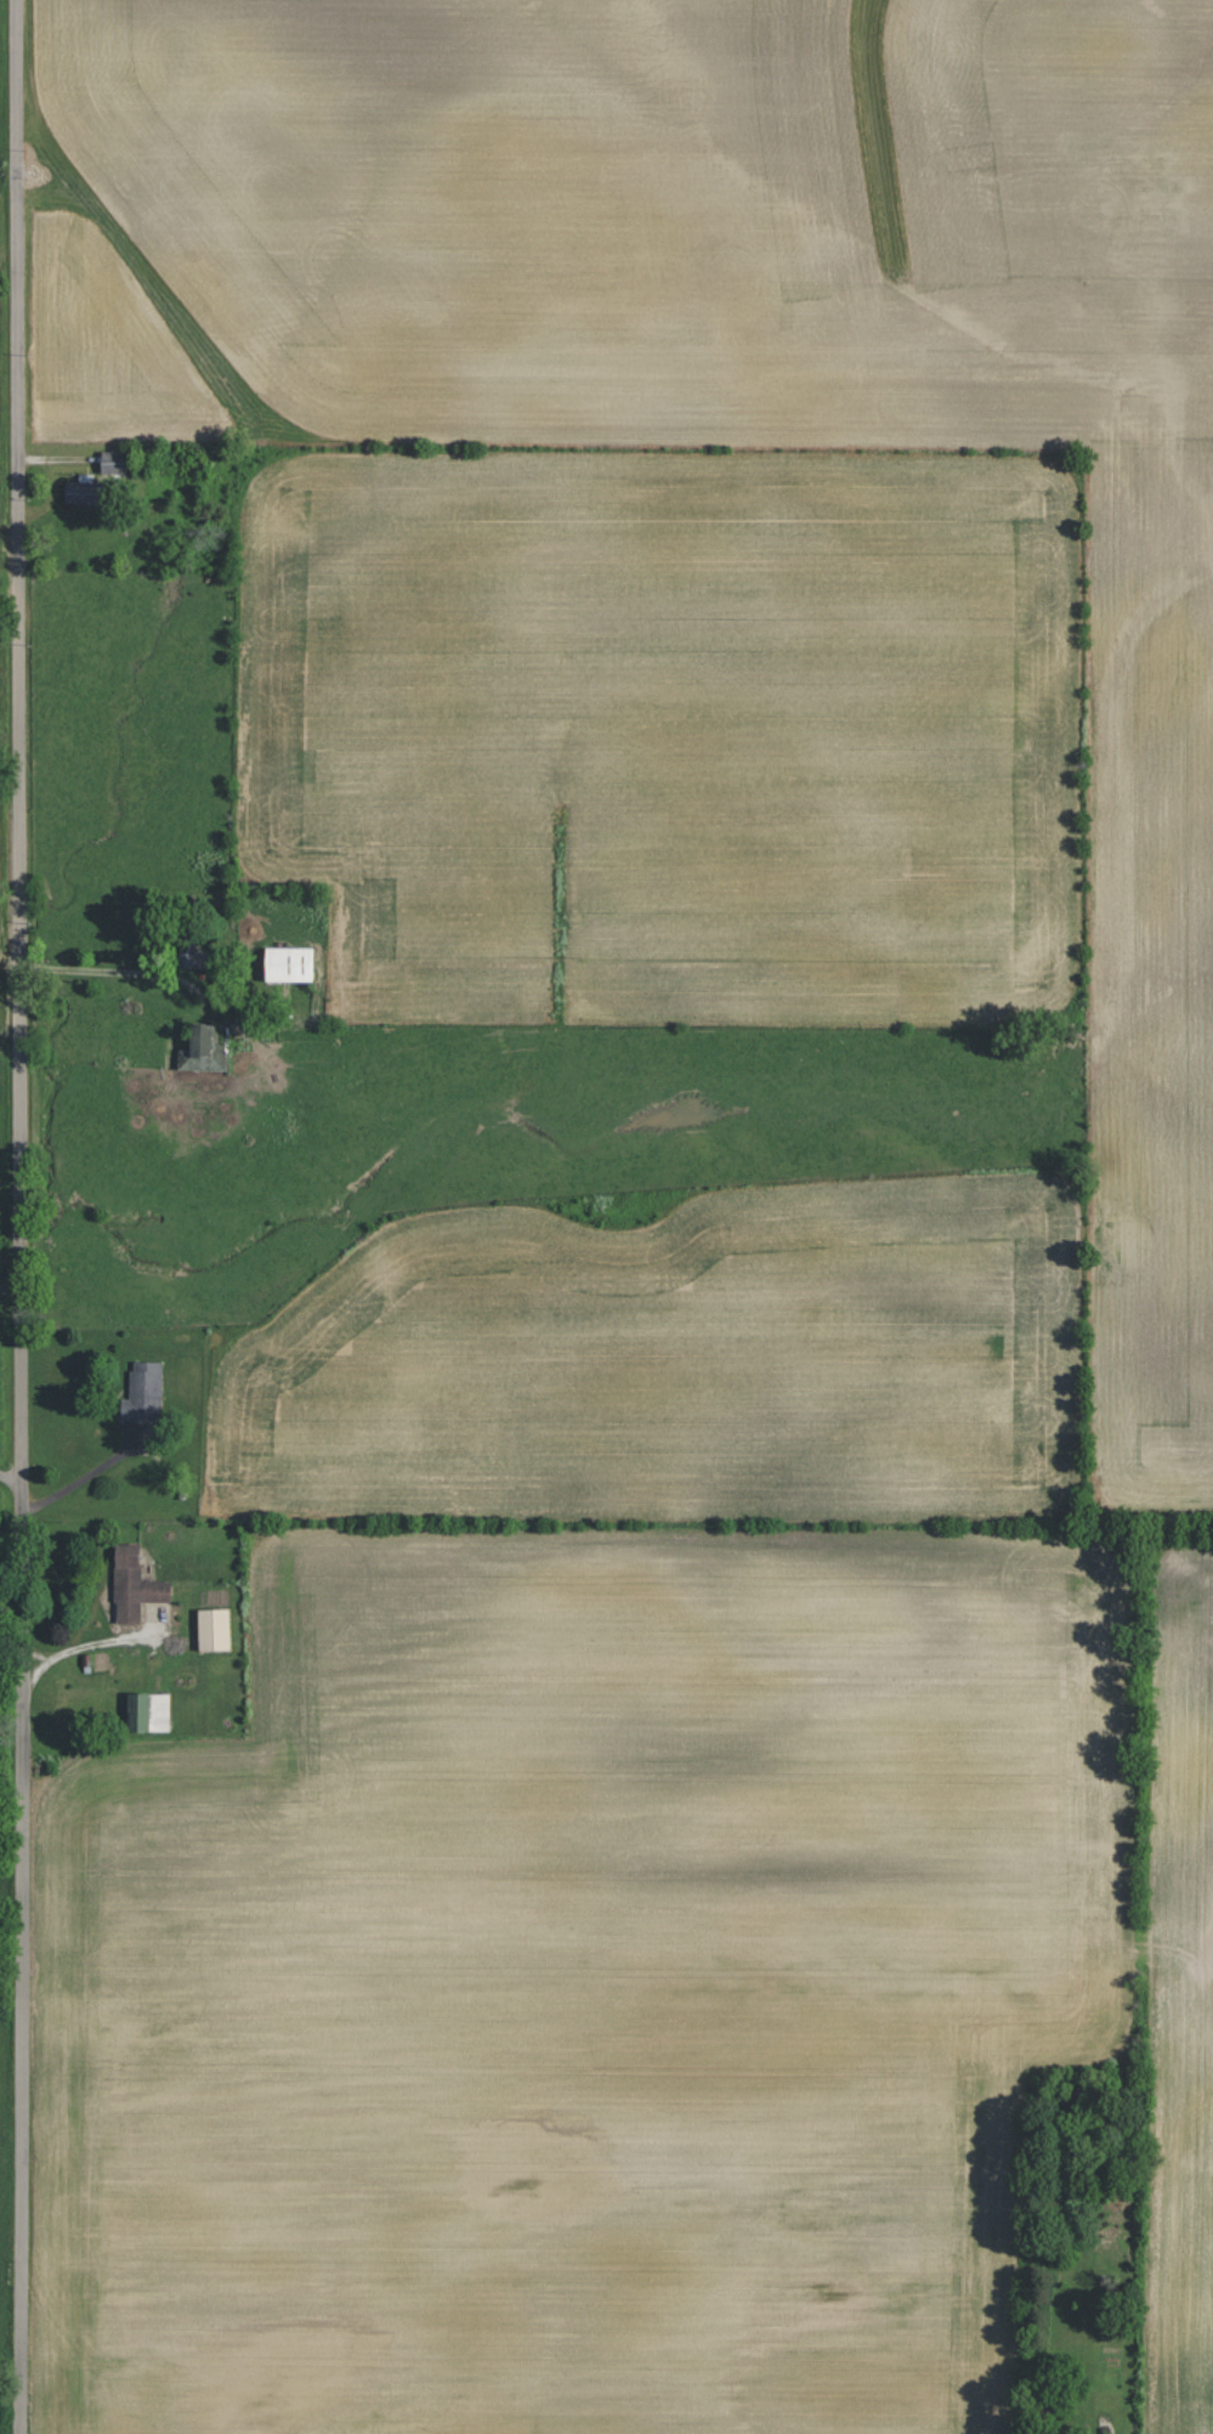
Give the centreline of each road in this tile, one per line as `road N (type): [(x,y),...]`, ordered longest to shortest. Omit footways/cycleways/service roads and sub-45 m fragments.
road 1 (residential): [(21,2433),(16,0)]

